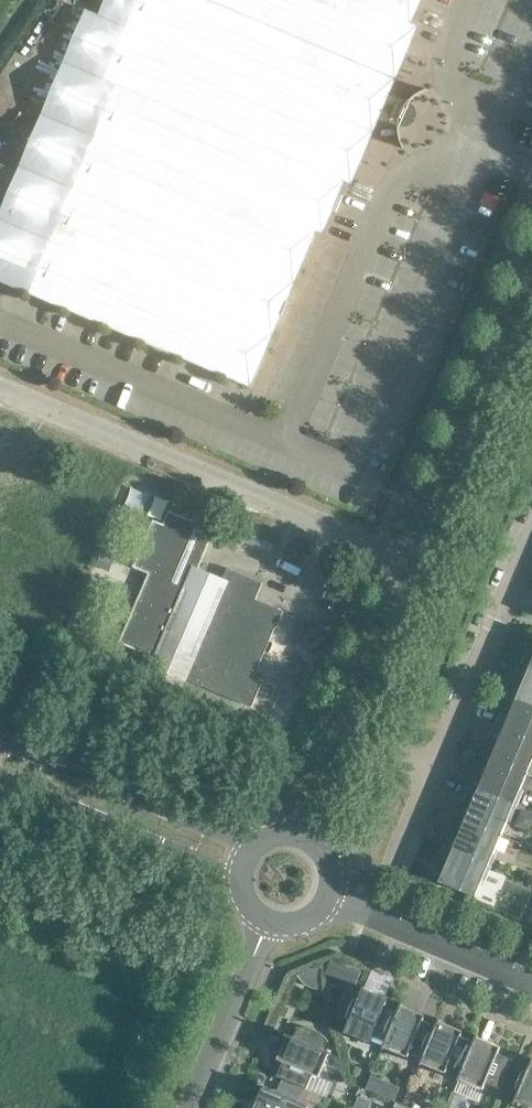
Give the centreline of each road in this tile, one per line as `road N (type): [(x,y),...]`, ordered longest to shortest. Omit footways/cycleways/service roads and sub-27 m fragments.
road 1 (tertiary): [(347,732),(531,292)]
road 2 (tertiary): [(250,850),(0,739)]
road 3 (tertiary): [(0,777),(237,876)]
road 4 (residential): [(438,771),(531,548)]
road 5 (tertiary): [(531,988),(328,902)]
road 6 (tertiary): [(191,1107),(268,927)]

